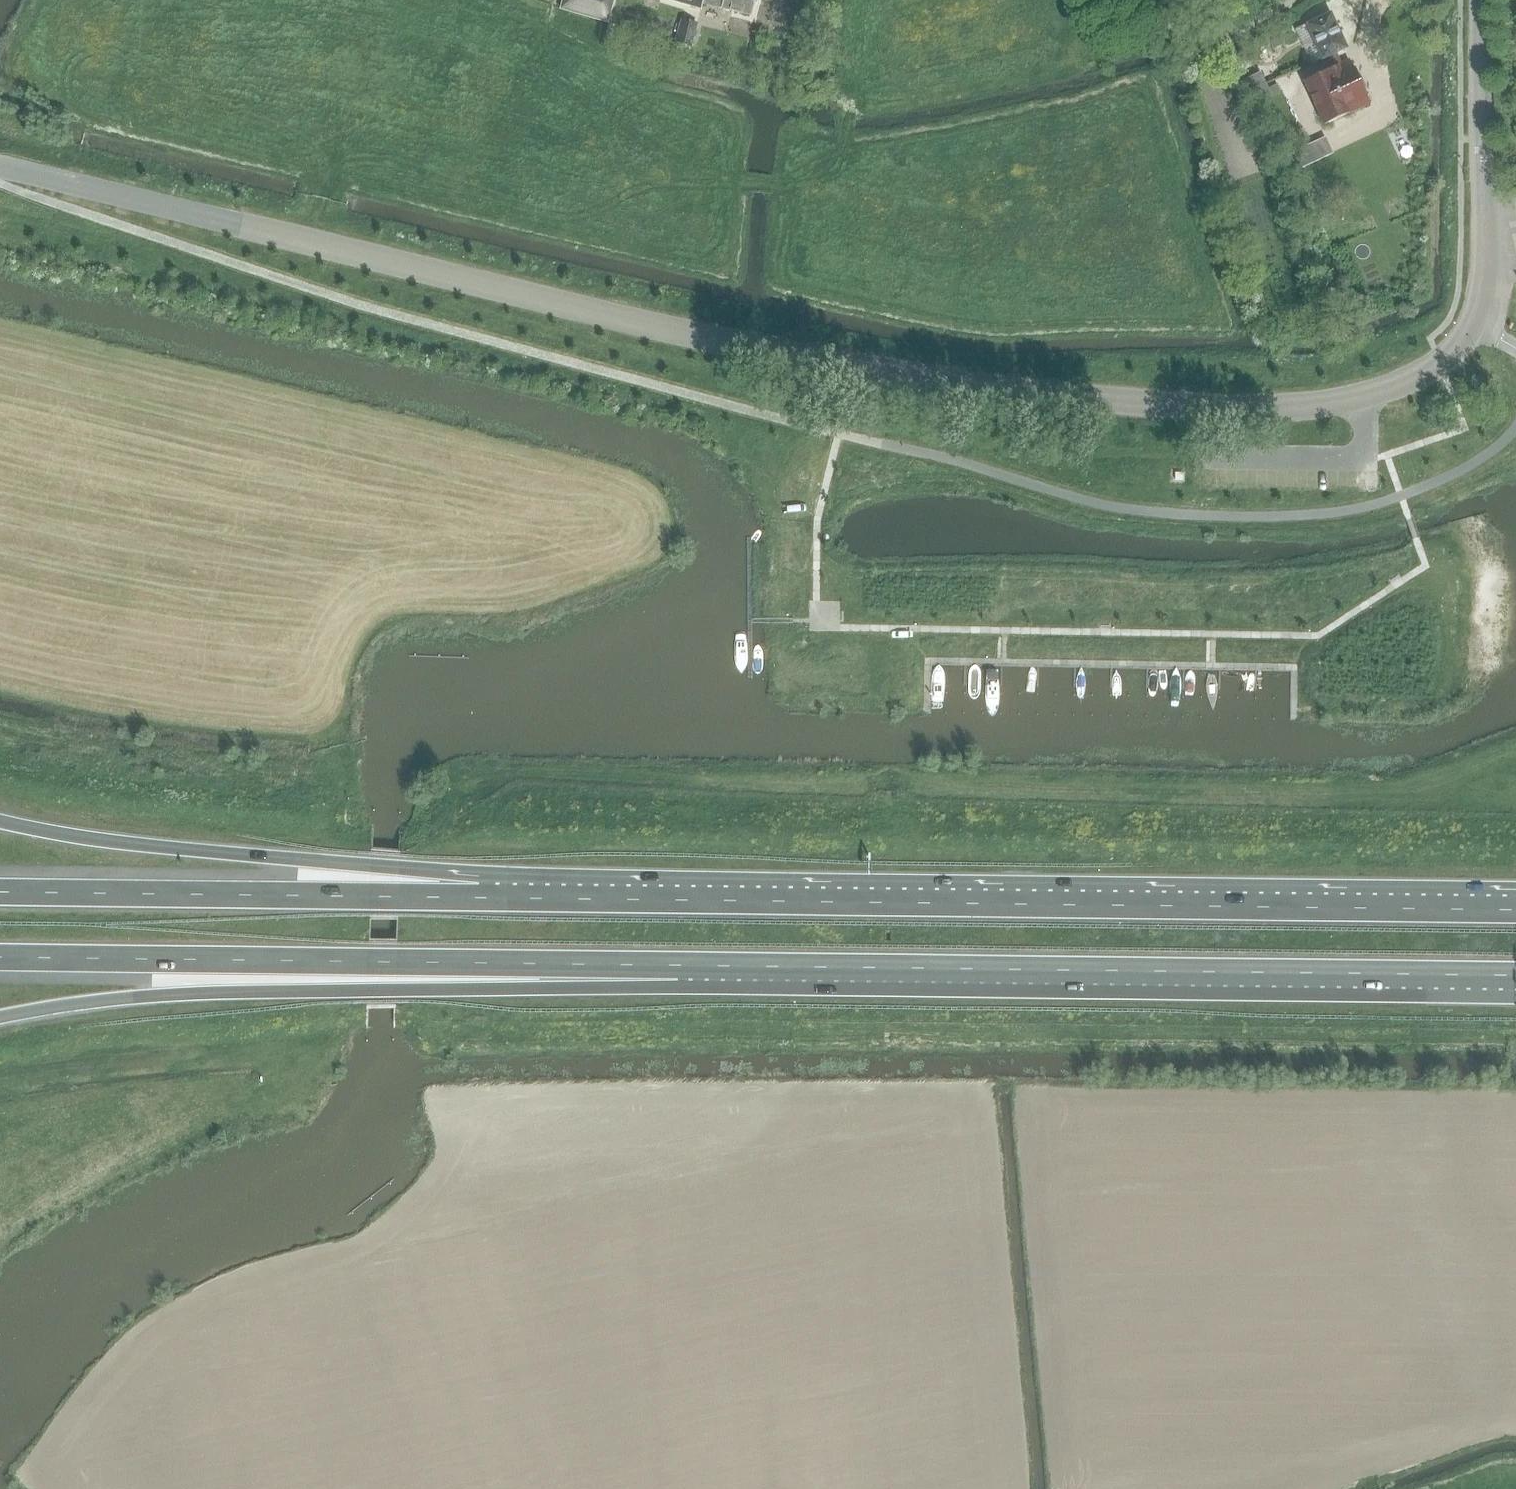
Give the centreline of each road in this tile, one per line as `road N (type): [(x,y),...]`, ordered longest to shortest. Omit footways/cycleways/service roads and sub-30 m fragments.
road 1 (tertiary): [(1440,362),(1405,382),(1307,406),(1241,408),(972,381),(713,337),(0,166)]
road 2 (trunk): [(1515,909),(550,899)]
road 3 (trunk): [(0,1016),(123,996),(225,991),(678,987),(777,966)]
road 4 (trunk): [(0,957),(777,966)]
road 5 (trunk): [(777,966),(1515,976)]
road 6 (trunk): [(550,899),(478,874),(145,846),(0,821)]
road 7 (trunk): [(550,899),(0,892)]
road 8 (tertiary): [(1440,362),(1471,328),(1482,283),(1482,0)]
road 9 (unclassified): [(1142,0),(1174,33),(1205,41),(1245,28),(1287,0)]

